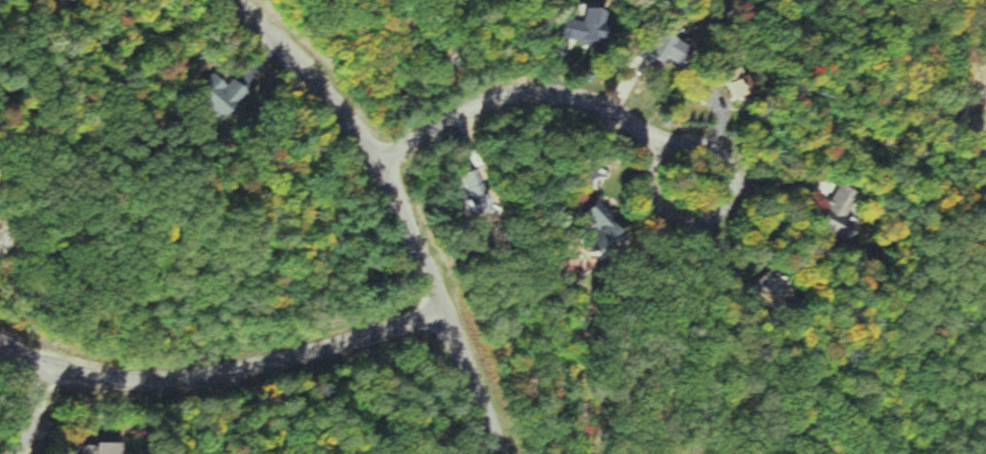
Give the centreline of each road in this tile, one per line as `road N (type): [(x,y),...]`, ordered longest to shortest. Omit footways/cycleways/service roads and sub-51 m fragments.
road 1 (residential): [(642,131),(688,131),(726,150),(731,190),(716,217),(679,220),(650,198),(642,131),(588,104),(497,102),(440,121),(398,157)]
road 2 (residential): [(472,306),(370,339),(193,377),(116,378),(41,366),(0,347)]
road 3 (residential): [(472,306),(398,157),(271,0)]
road 4 (residential): [(521,453),(505,385),(472,306)]

